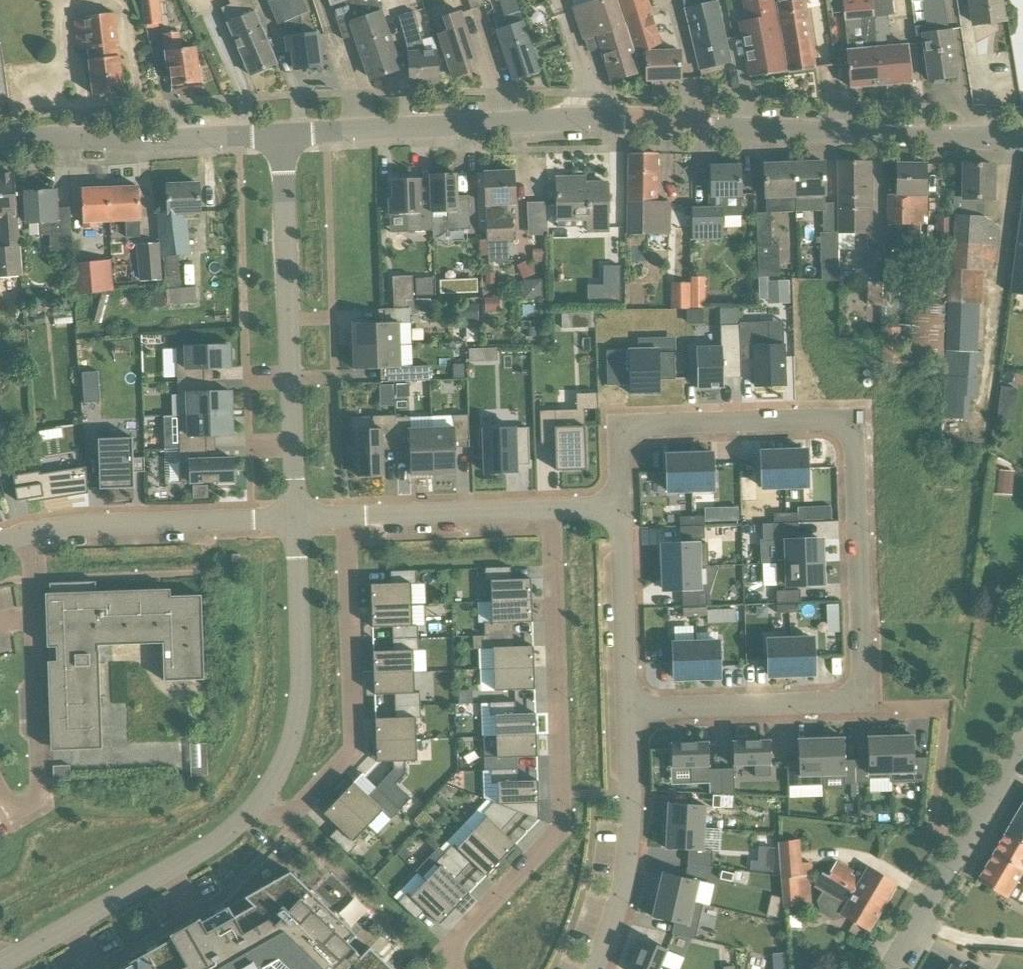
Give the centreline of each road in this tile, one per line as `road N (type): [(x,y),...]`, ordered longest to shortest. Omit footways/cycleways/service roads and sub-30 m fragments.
road 1 (residential): [(619,509),(621,451),(628,434),(647,427),(819,418),(846,424),(857,448),(860,694),(846,704),(629,710)]
road 2 (tertiary): [(282,134),(595,117),(1022,140)]
road 3 (residential): [(554,512),(560,819),(554,836),(458,943),(457,968)]
road 4 (unclassified): [(298,521),(282,134)]
road 5 (residential): [(260,800),(284,813),(301,810),(352,746),(343,519)]
road 6 (unclassified): [(2,968),(218,846),(260,800)]
road 7 (unclassified): [(260,800),(283,767),(303,697),(298,521)]
road 8 (tertiary): [(0,143),(282,134)]
road 9 (unclassified): [(32,535),(298,521)]
road 10 (residential): [(885,968),(1022,740)]
road 11 (residential): [(595,968),(609,946),(630,850),(629,710)]
road 12 (unclassified): [(0,799),(15,825),(47,808),(38,620)]
road 13 (residential): [(554,512),(343,519)]
road 14 (residential): [(629,710),(619,509)]

